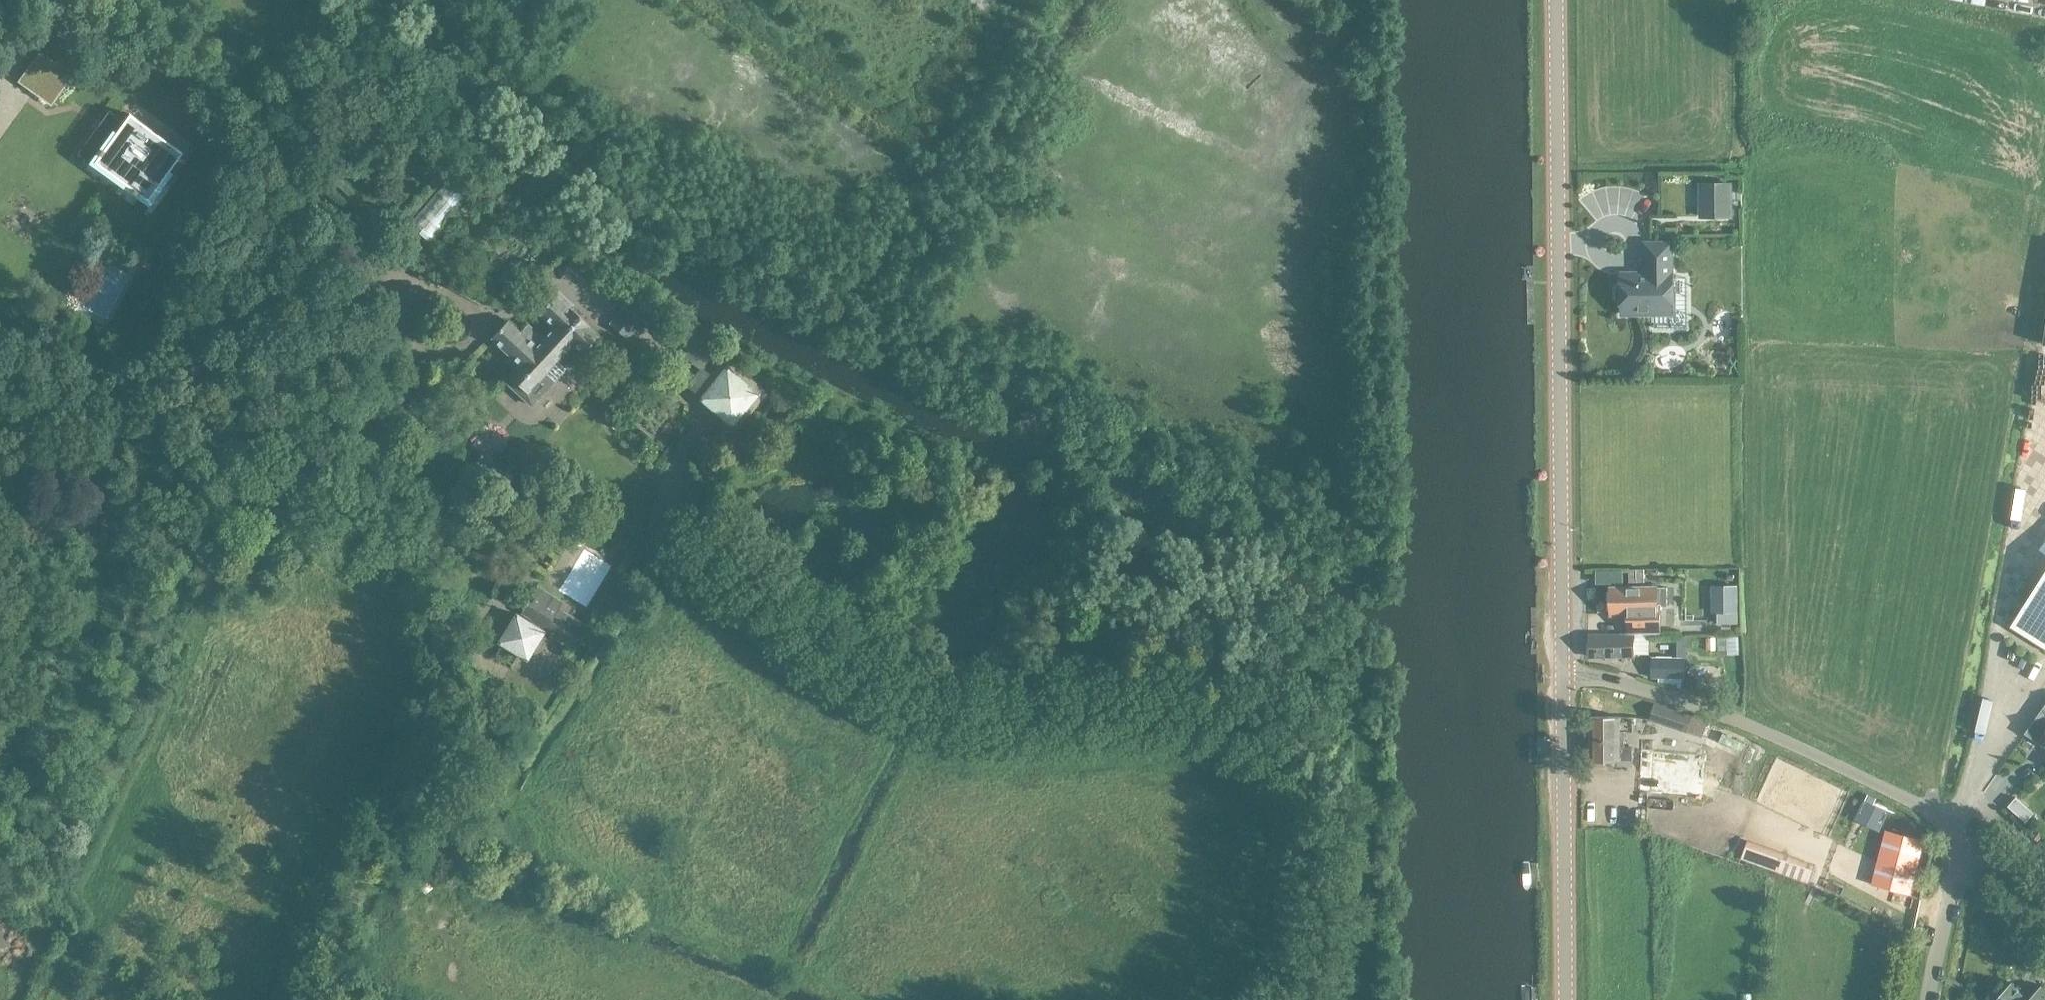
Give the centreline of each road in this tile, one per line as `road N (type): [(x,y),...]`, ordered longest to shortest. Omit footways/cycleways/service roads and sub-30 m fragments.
road 1 (unclassified): [(415,341),(404,353),(390,354),(304,510),(331,558),(463,642),(337,918),(343,974),(364,999)]
road 2 (tertiary): [(1567,672),(1561,0)]
road 3 (unclassified): [(1931,999),(1963,828),(1729,715),(1567,672)]
road 4 (unclassified): [(77,0),(414,284)]
road 5 (tertiary): [(1568,999),(1567,672)]
road 6 (track): [(304,510),(295,401),(310,375),(309,351),(390,354)]
road 7 (unclassified): [(414,284),(458,295),(479,313),(477,337),(454,354),(415,341)]

